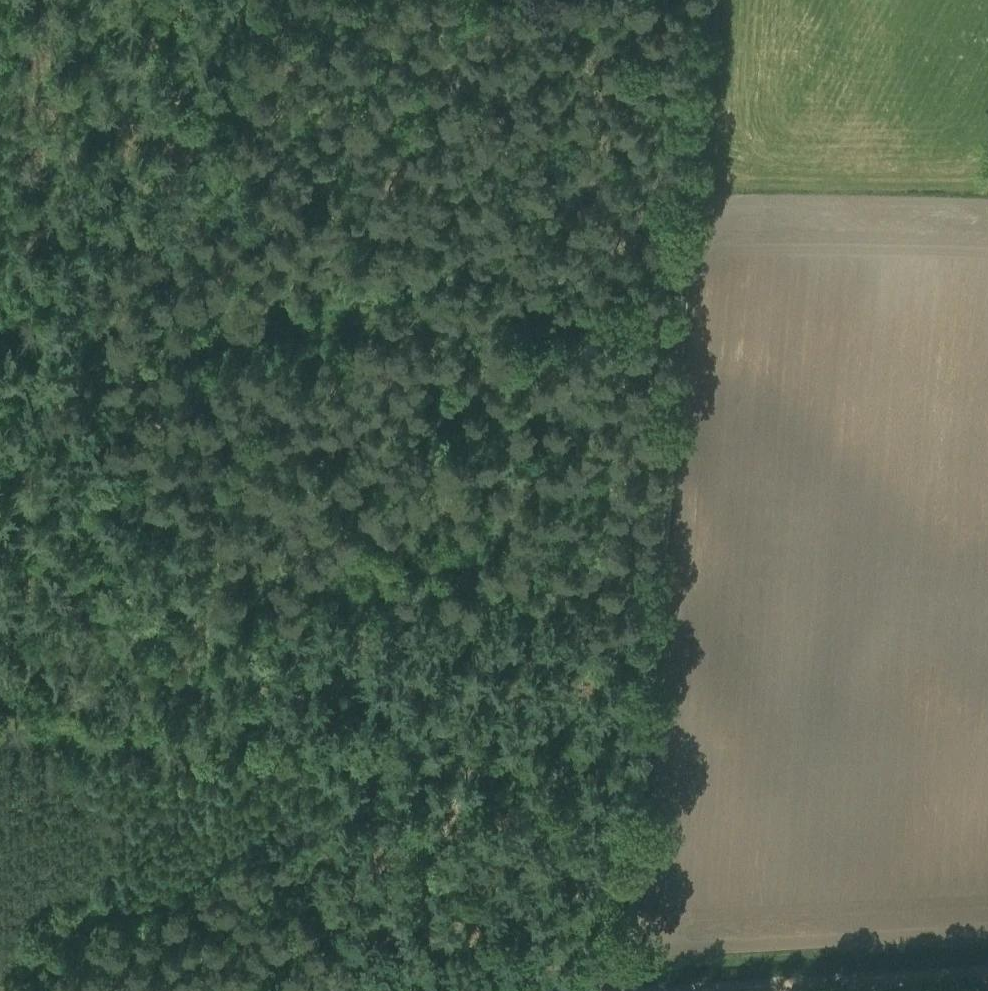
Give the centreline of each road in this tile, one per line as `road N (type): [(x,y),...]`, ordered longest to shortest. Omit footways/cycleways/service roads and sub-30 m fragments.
road 1 (track): [(700,0),(629,990)]
road 2 (track): [(0,344),(675,322)]
road 3 (track): [(642,764),(0,711)]
road 4 (track): [(45,343),(54,707),(161,715),(161,723)]
road 5 (track): [(660,990),(987,975)]

